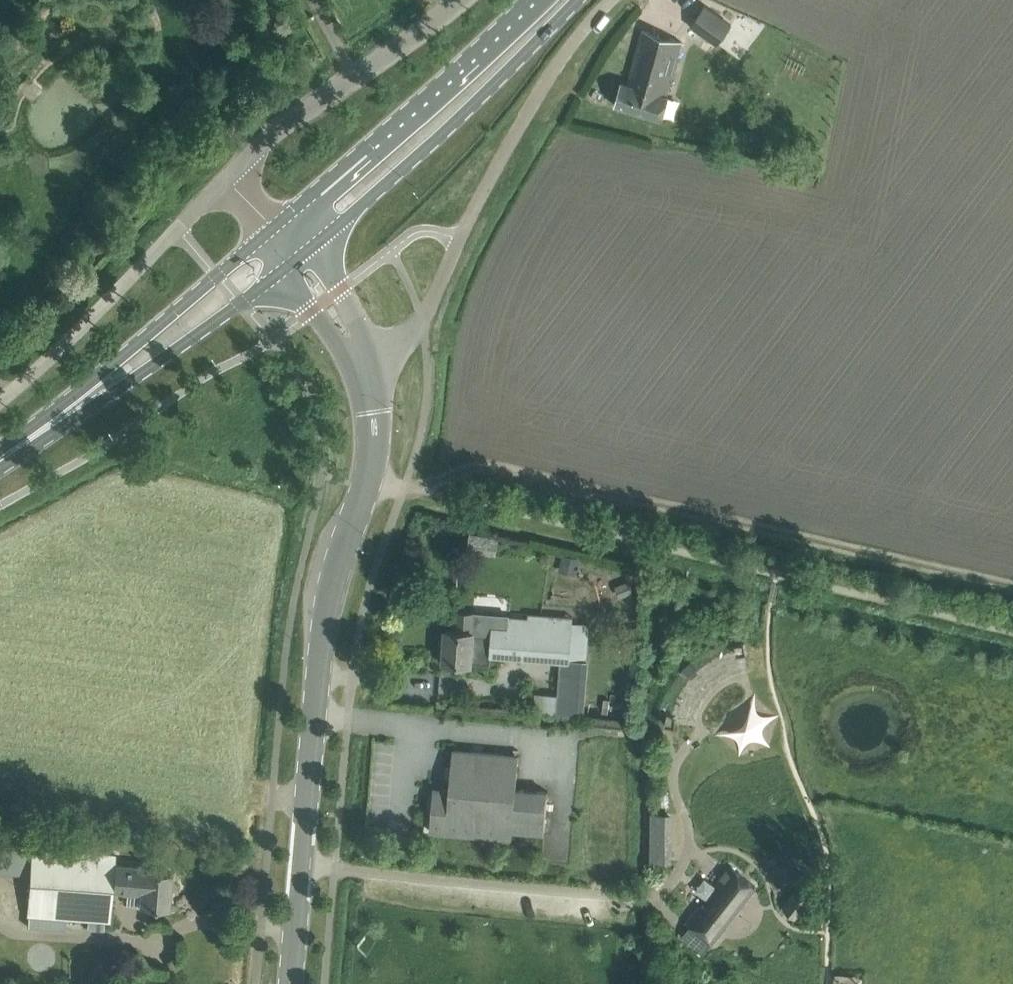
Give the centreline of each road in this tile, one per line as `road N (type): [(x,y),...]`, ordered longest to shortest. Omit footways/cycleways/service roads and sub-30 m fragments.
road 1 (track): [(424,496),(479,471),(1012,596)]
road 2 (secondary): [(292,983),(328,605),(367,486)]
road 3 (unclassified): [(365,365),(424,318),(553,68),(611,0)]
road 4 (primary): [(298,258),(578,0)]
road 5 (primary): [(537,0),(279,232)]
road 6 (unclassified): [(0,403),(52,363),(227,178)]
road 7 (primary): [(279,232),(218,276),(44,435)]
road 8 (primary): [(44,435),(298,258)]
road 9 (unclassified): [(227,178),(278,130),(458,0)]
road 10 (secondary): [(365,365),(298,258)]
road 11 (secondary): [(367,486),(375,454),(365,365)]

